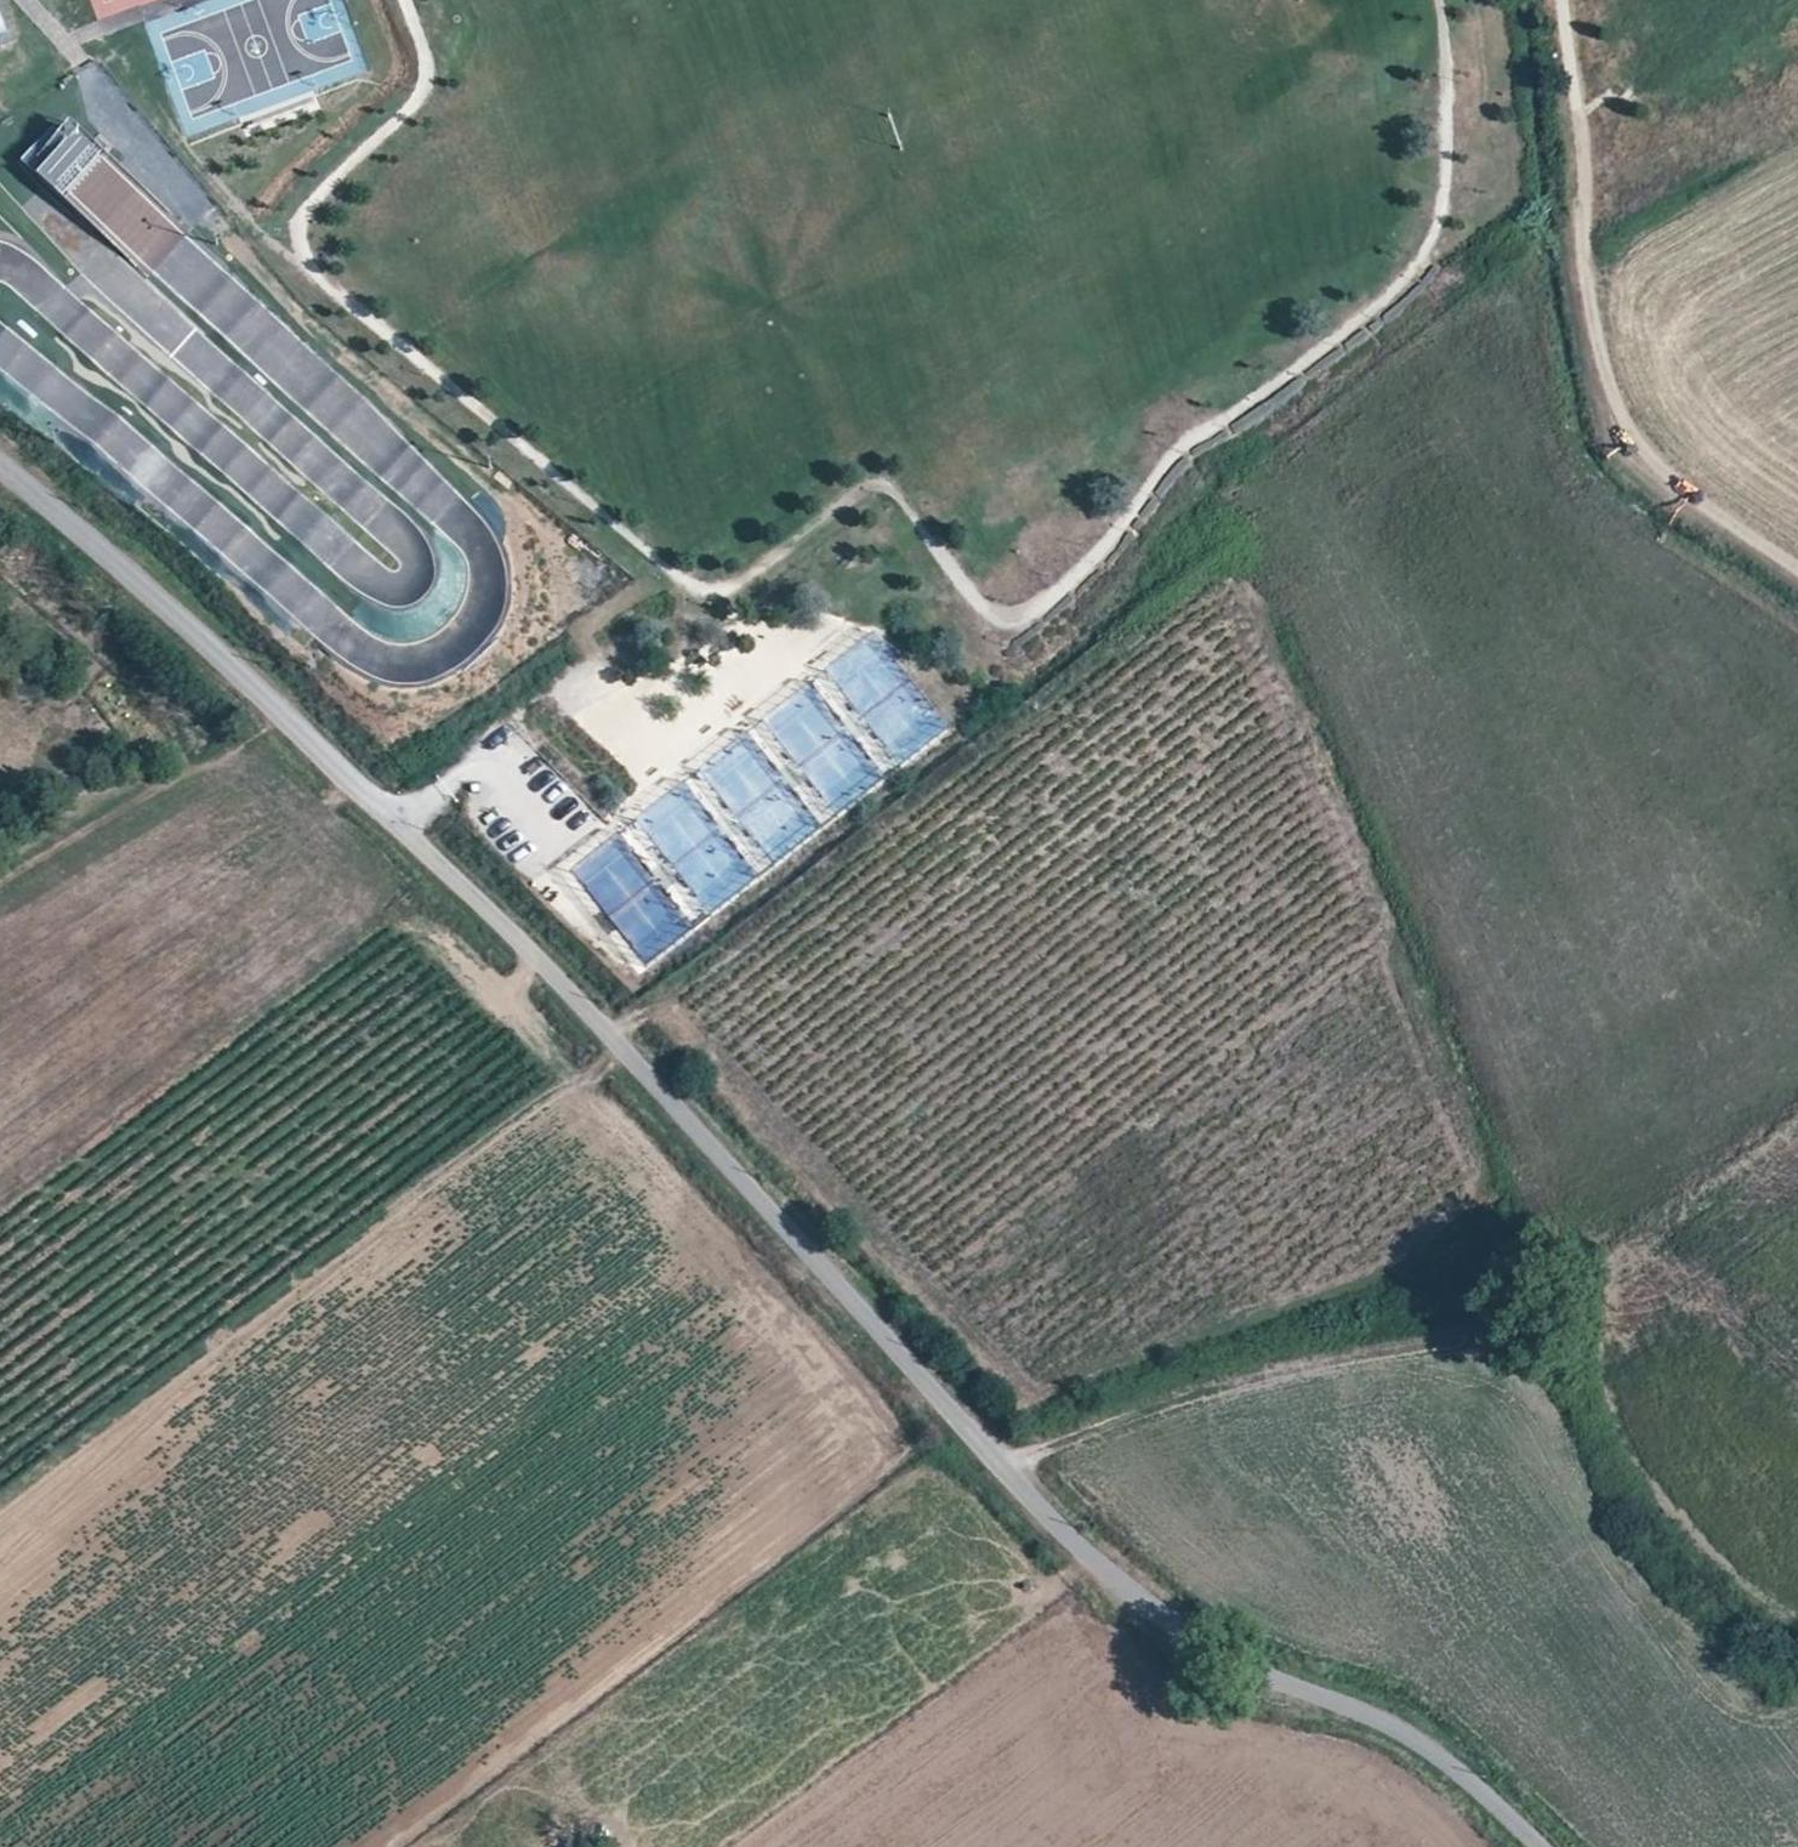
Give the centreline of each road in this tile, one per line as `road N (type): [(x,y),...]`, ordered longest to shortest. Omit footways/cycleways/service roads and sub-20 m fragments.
road 1 (unclassified): [(1534,1846),(1402,1718),(1233,1670),(1045,1526),(940,1395),(438,859),(133,576),(0,467)]
road 2 (track): [(1573,114),(1587,329),(1624,433),(1694,505),(1797,574)]

